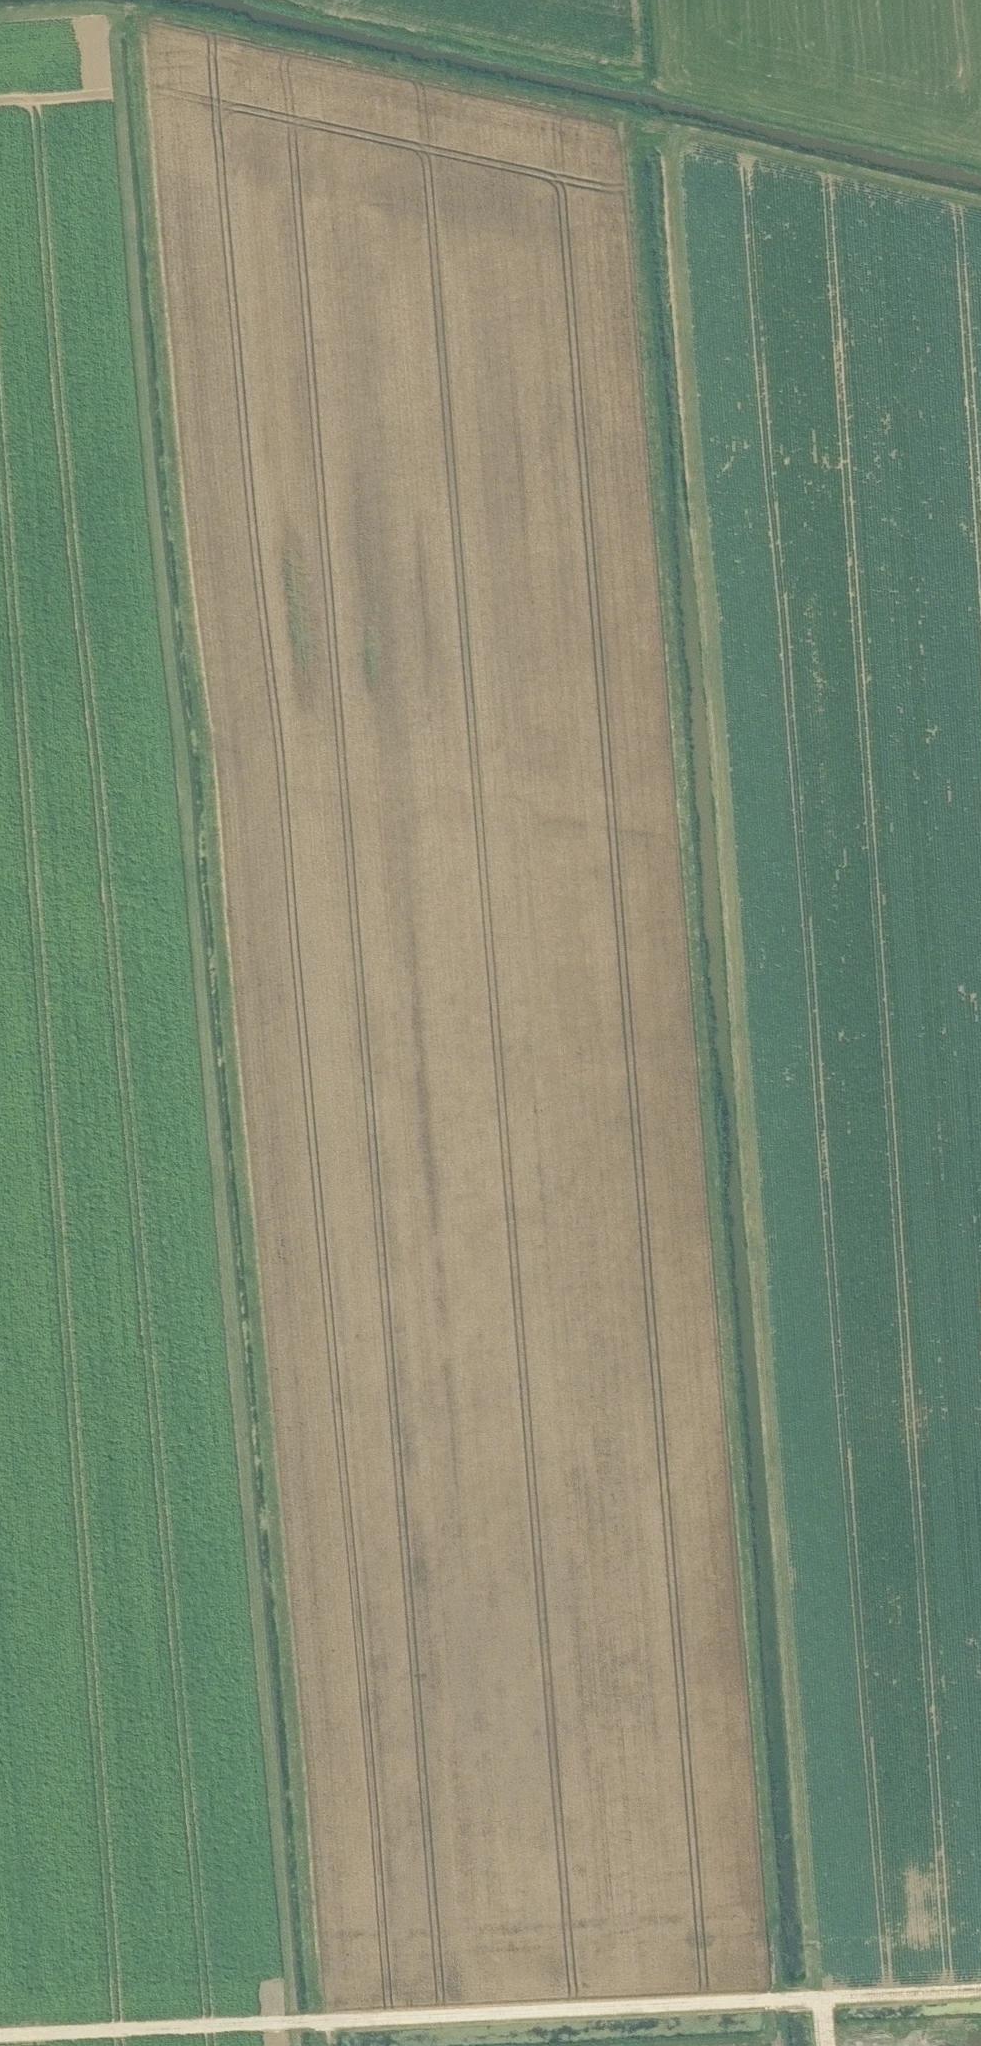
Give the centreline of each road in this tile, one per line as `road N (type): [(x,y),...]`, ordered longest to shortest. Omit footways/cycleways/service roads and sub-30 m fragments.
road 1 (track): [(0,2037),(980,1991)]

